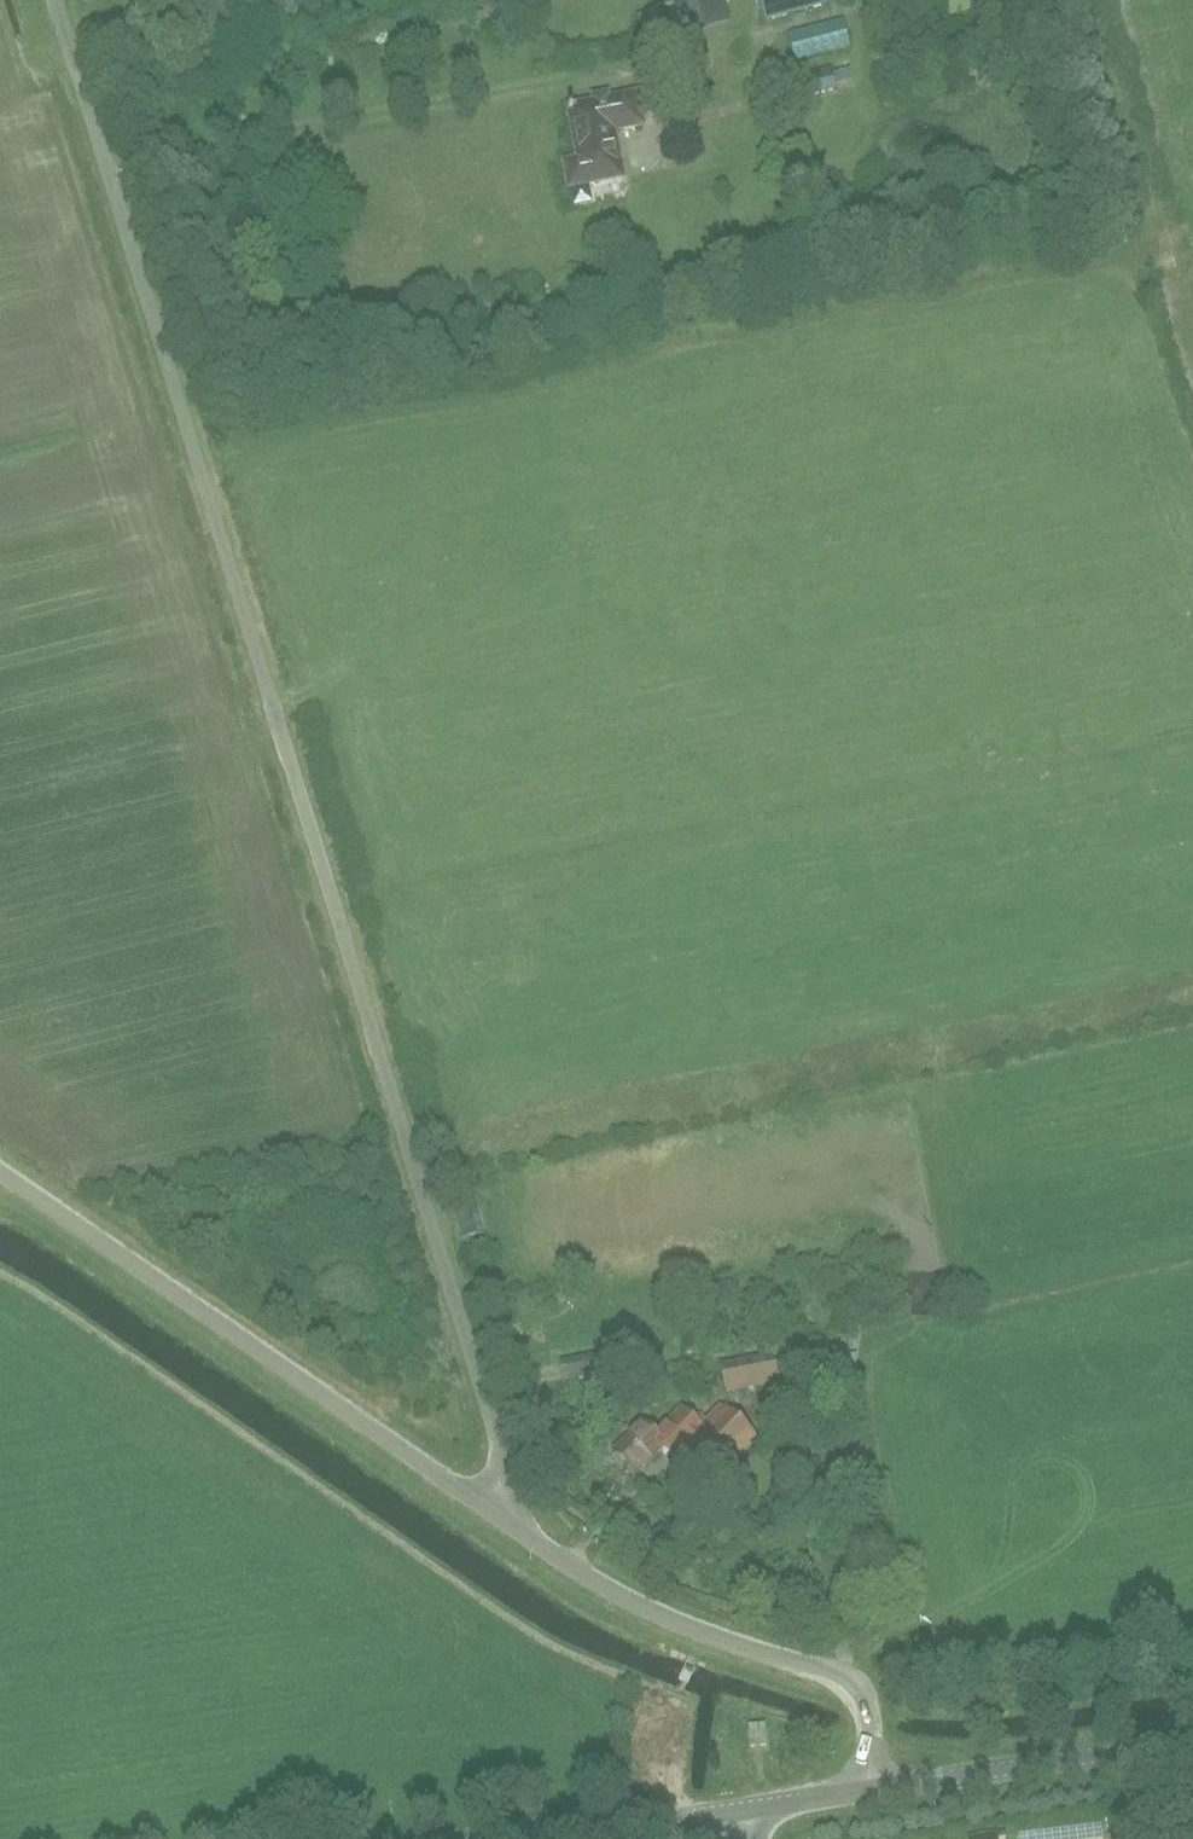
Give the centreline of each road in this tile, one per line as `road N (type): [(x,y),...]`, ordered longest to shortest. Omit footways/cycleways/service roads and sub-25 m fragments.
road 1 (unclassified): [(870,1788),(869,1718),(856,1686),(691,1630),(572,1569),(0,1173)]
road 2 (tertiary): [(870,1788),(1192,1745)]
road 3 (tertiary): [(539,1838),(748,1808)]
road 4 (tertiary): [(748,1808),(870,1788)]

